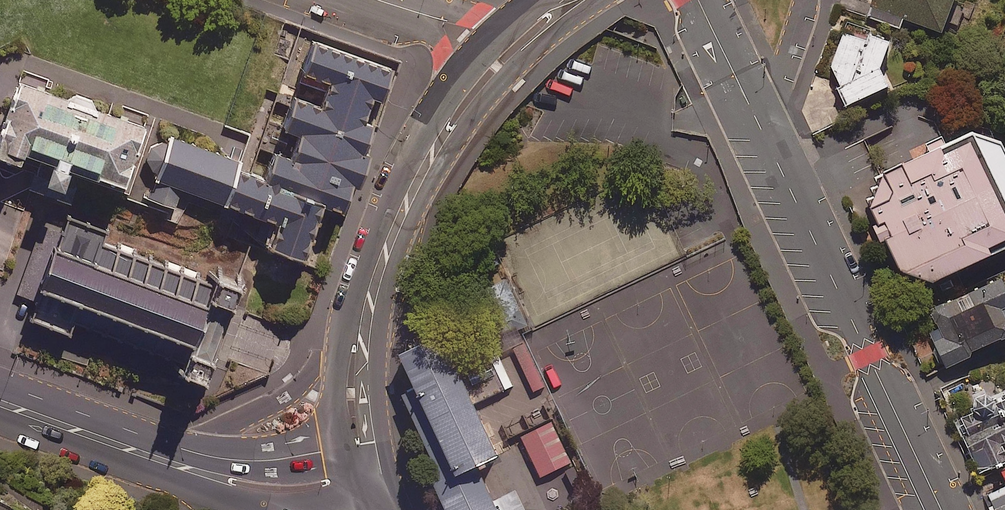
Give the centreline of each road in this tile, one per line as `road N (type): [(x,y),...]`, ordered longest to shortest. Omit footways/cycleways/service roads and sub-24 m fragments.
road 1 (residential): [(945,509),(698,0)]
road 2 (tertiary): [(356,350),(386,239),(432,152),(510,52)]
road 3 (tertiary): [(217,488),(0,411)]
road 4 (tertiary): [(179,446),(286,397),(317,369),(356,350)]
road 5 (tertiary): [(0,387),(179,446)]
road 6 (tertiary): [(179,446),(256,462),(365,462)]
road 7 (tertiary): [(369,509),(298,507),(217,488)]
road 8 (residential): [(510,52),(369,0)]

